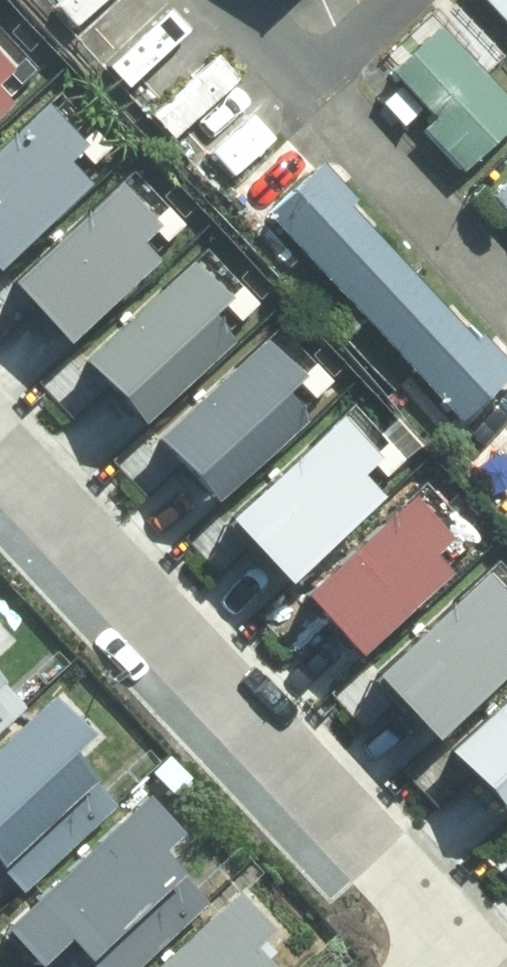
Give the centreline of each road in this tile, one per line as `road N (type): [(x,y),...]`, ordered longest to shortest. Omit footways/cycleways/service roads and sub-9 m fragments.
road 1 (residential): [(0,473),(454,966)]

